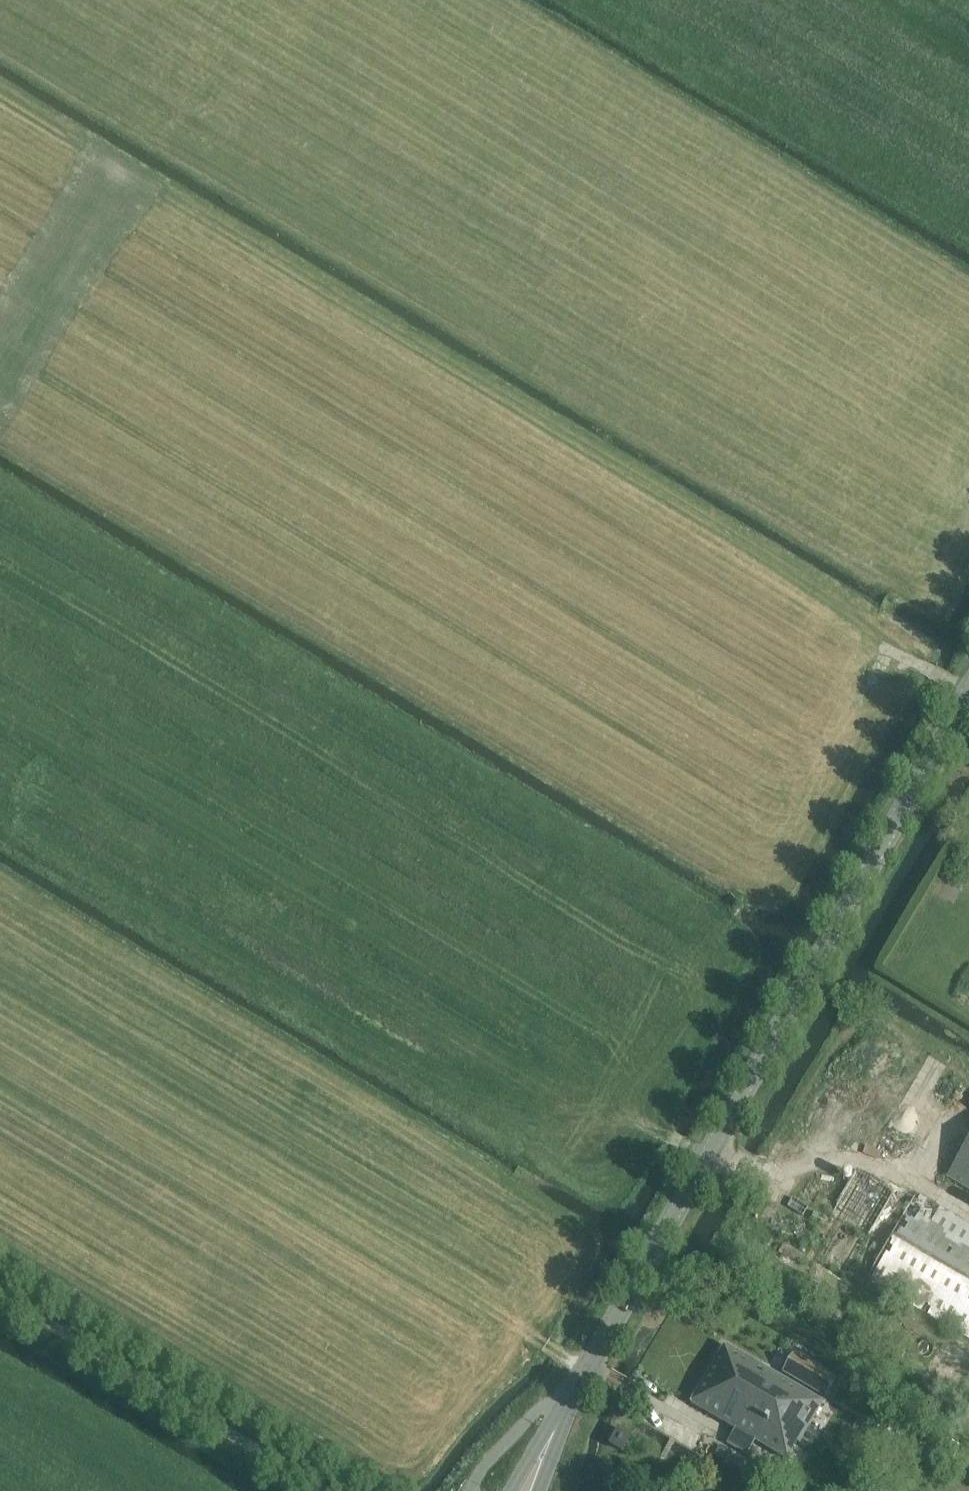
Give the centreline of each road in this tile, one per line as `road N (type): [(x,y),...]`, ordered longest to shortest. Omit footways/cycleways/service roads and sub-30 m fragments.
road 1 (tertiary): [(571,1397),(968,687)]

